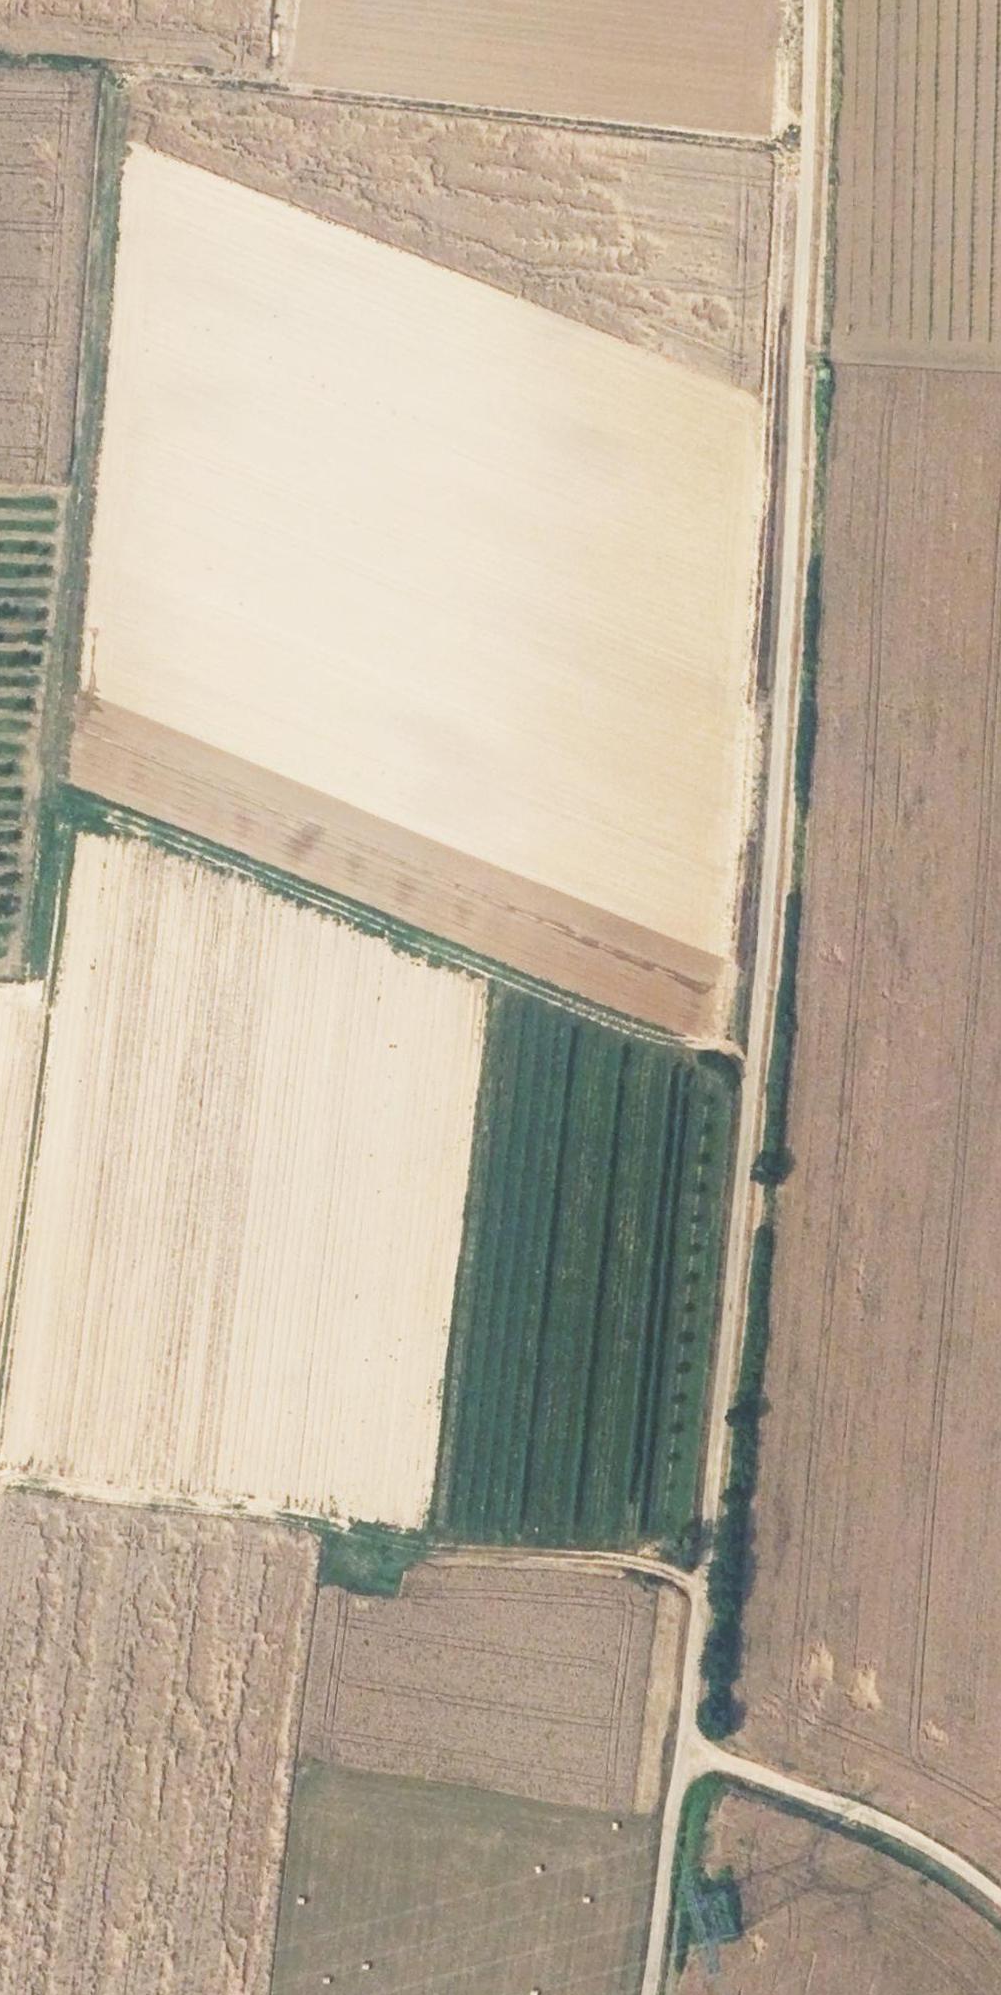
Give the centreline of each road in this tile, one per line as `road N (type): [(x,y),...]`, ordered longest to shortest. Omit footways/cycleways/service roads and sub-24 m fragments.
road 1 (track): [(682,1748),(753,1063),(795,501),(811,0)]
road 2 (track): [(682,1748),(978,1884),(1000,1905)]
road 3 (residential): [(642,1994),(682,1748)]

